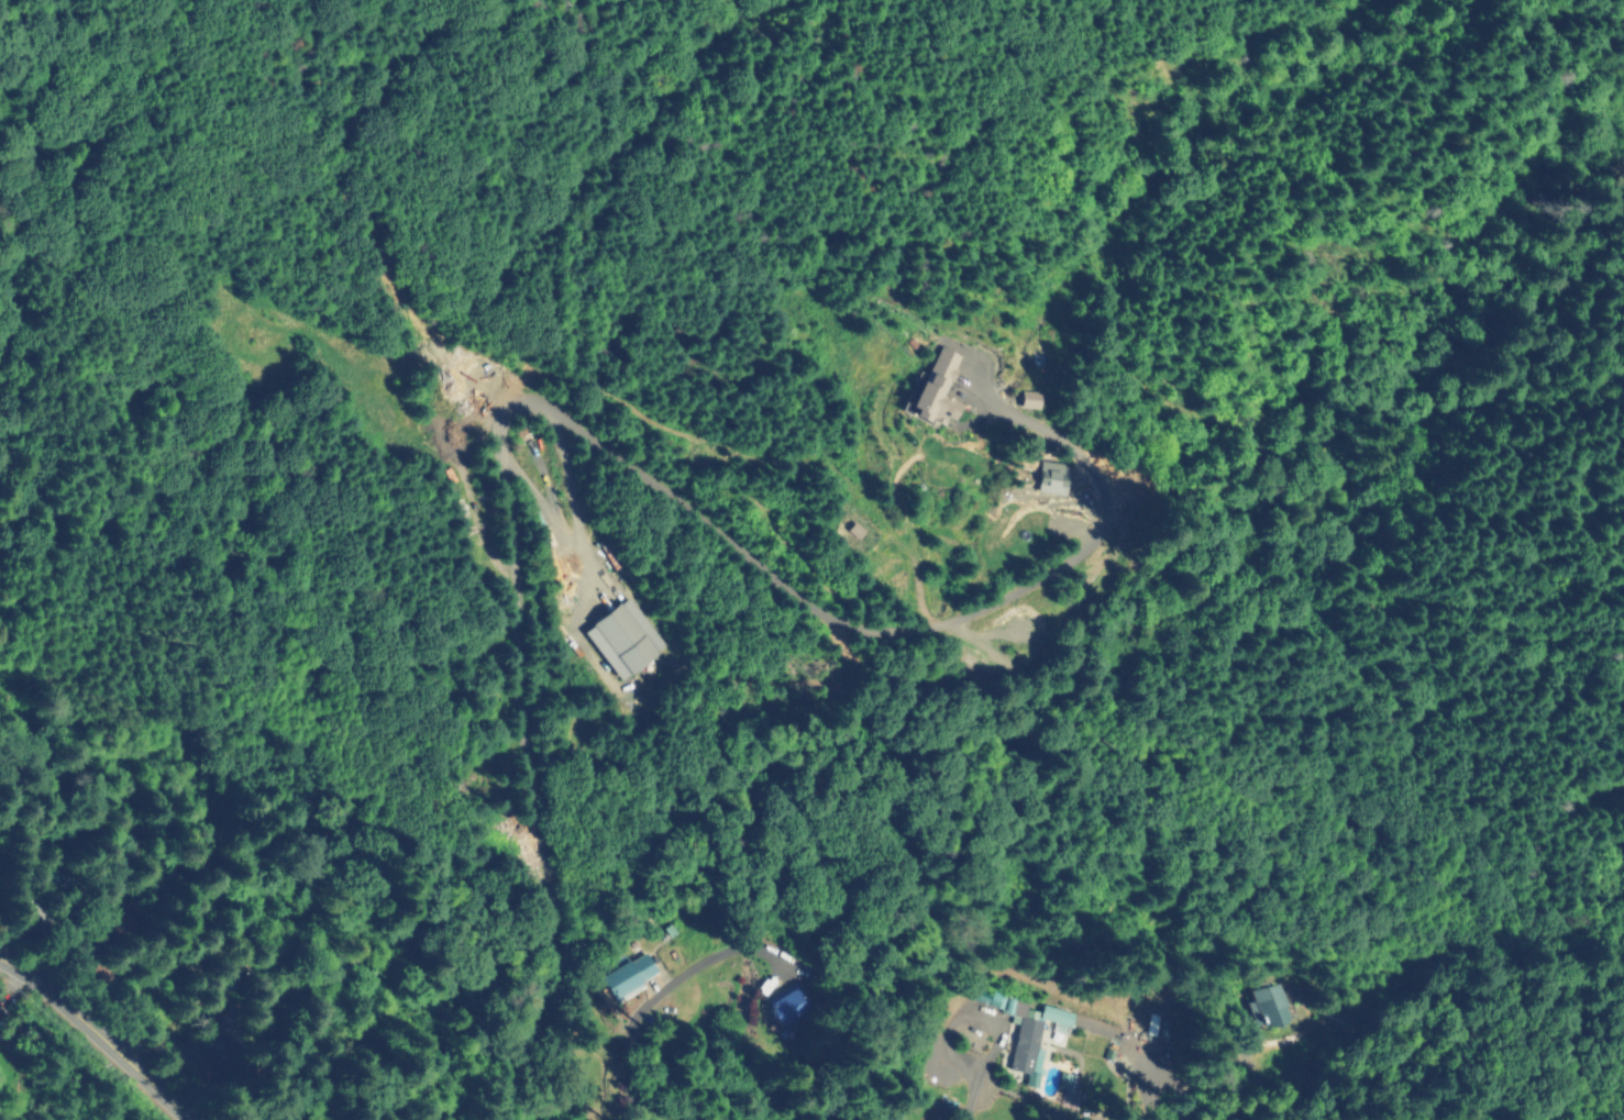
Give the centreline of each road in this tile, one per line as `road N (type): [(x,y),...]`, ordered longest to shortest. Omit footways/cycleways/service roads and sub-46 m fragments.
road 1 (tertiary): [(191,1119),(0,958)]

